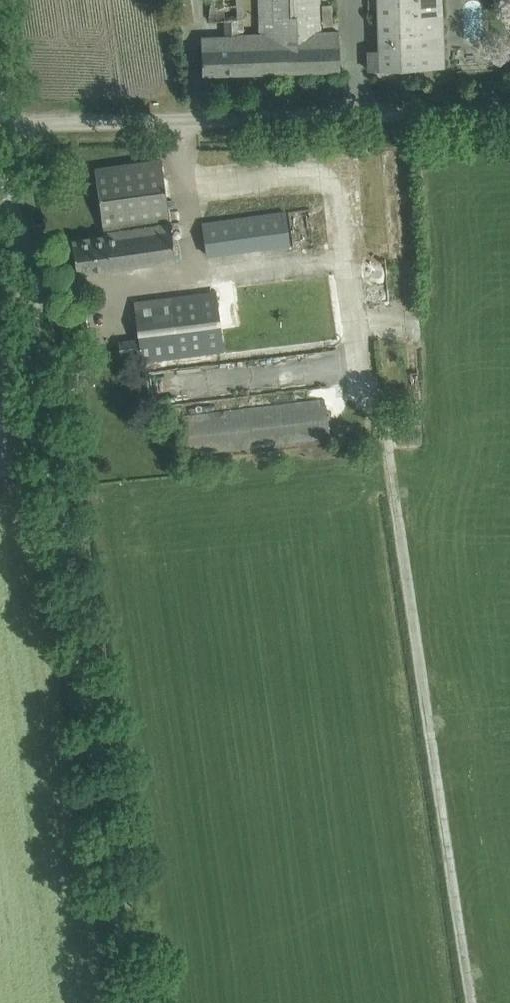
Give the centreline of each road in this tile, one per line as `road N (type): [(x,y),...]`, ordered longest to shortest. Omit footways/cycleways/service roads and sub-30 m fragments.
road 1 (track): [(472,1002),(388,430),(368,390),(334,189),(308,178),(188,181),(184,118)]
road 2 (unclassified): [(140,1002),(0,123)]
road 3 (unclassified): [(0,123),(509,110)]

